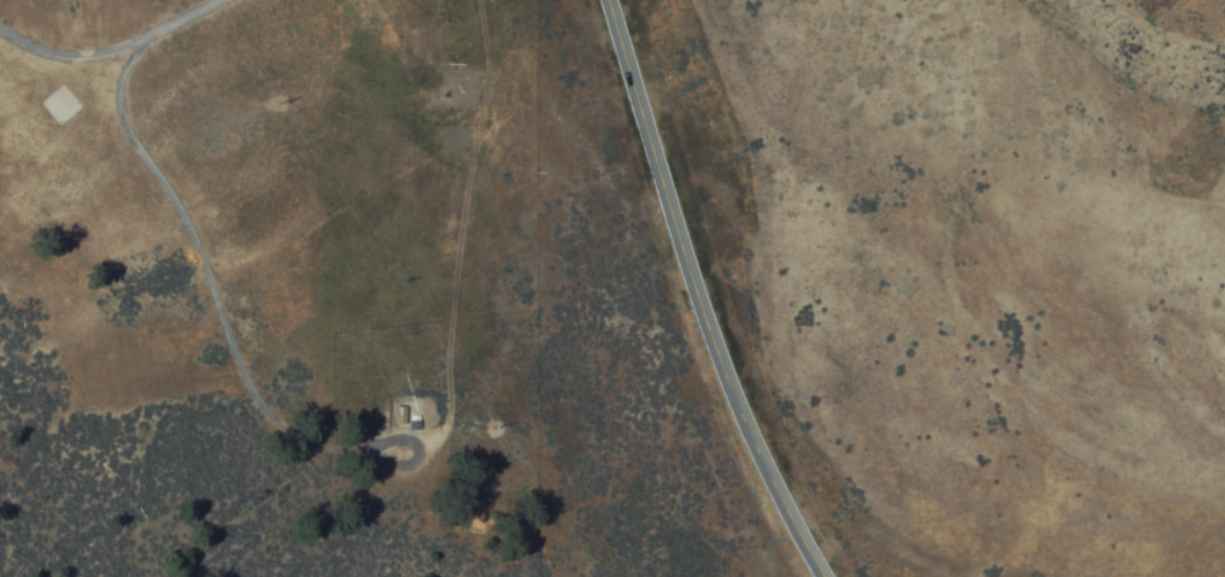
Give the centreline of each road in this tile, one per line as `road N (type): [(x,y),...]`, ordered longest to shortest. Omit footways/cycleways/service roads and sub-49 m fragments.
road 1 (primary): [(824,576),(738,407),(608,0)]

